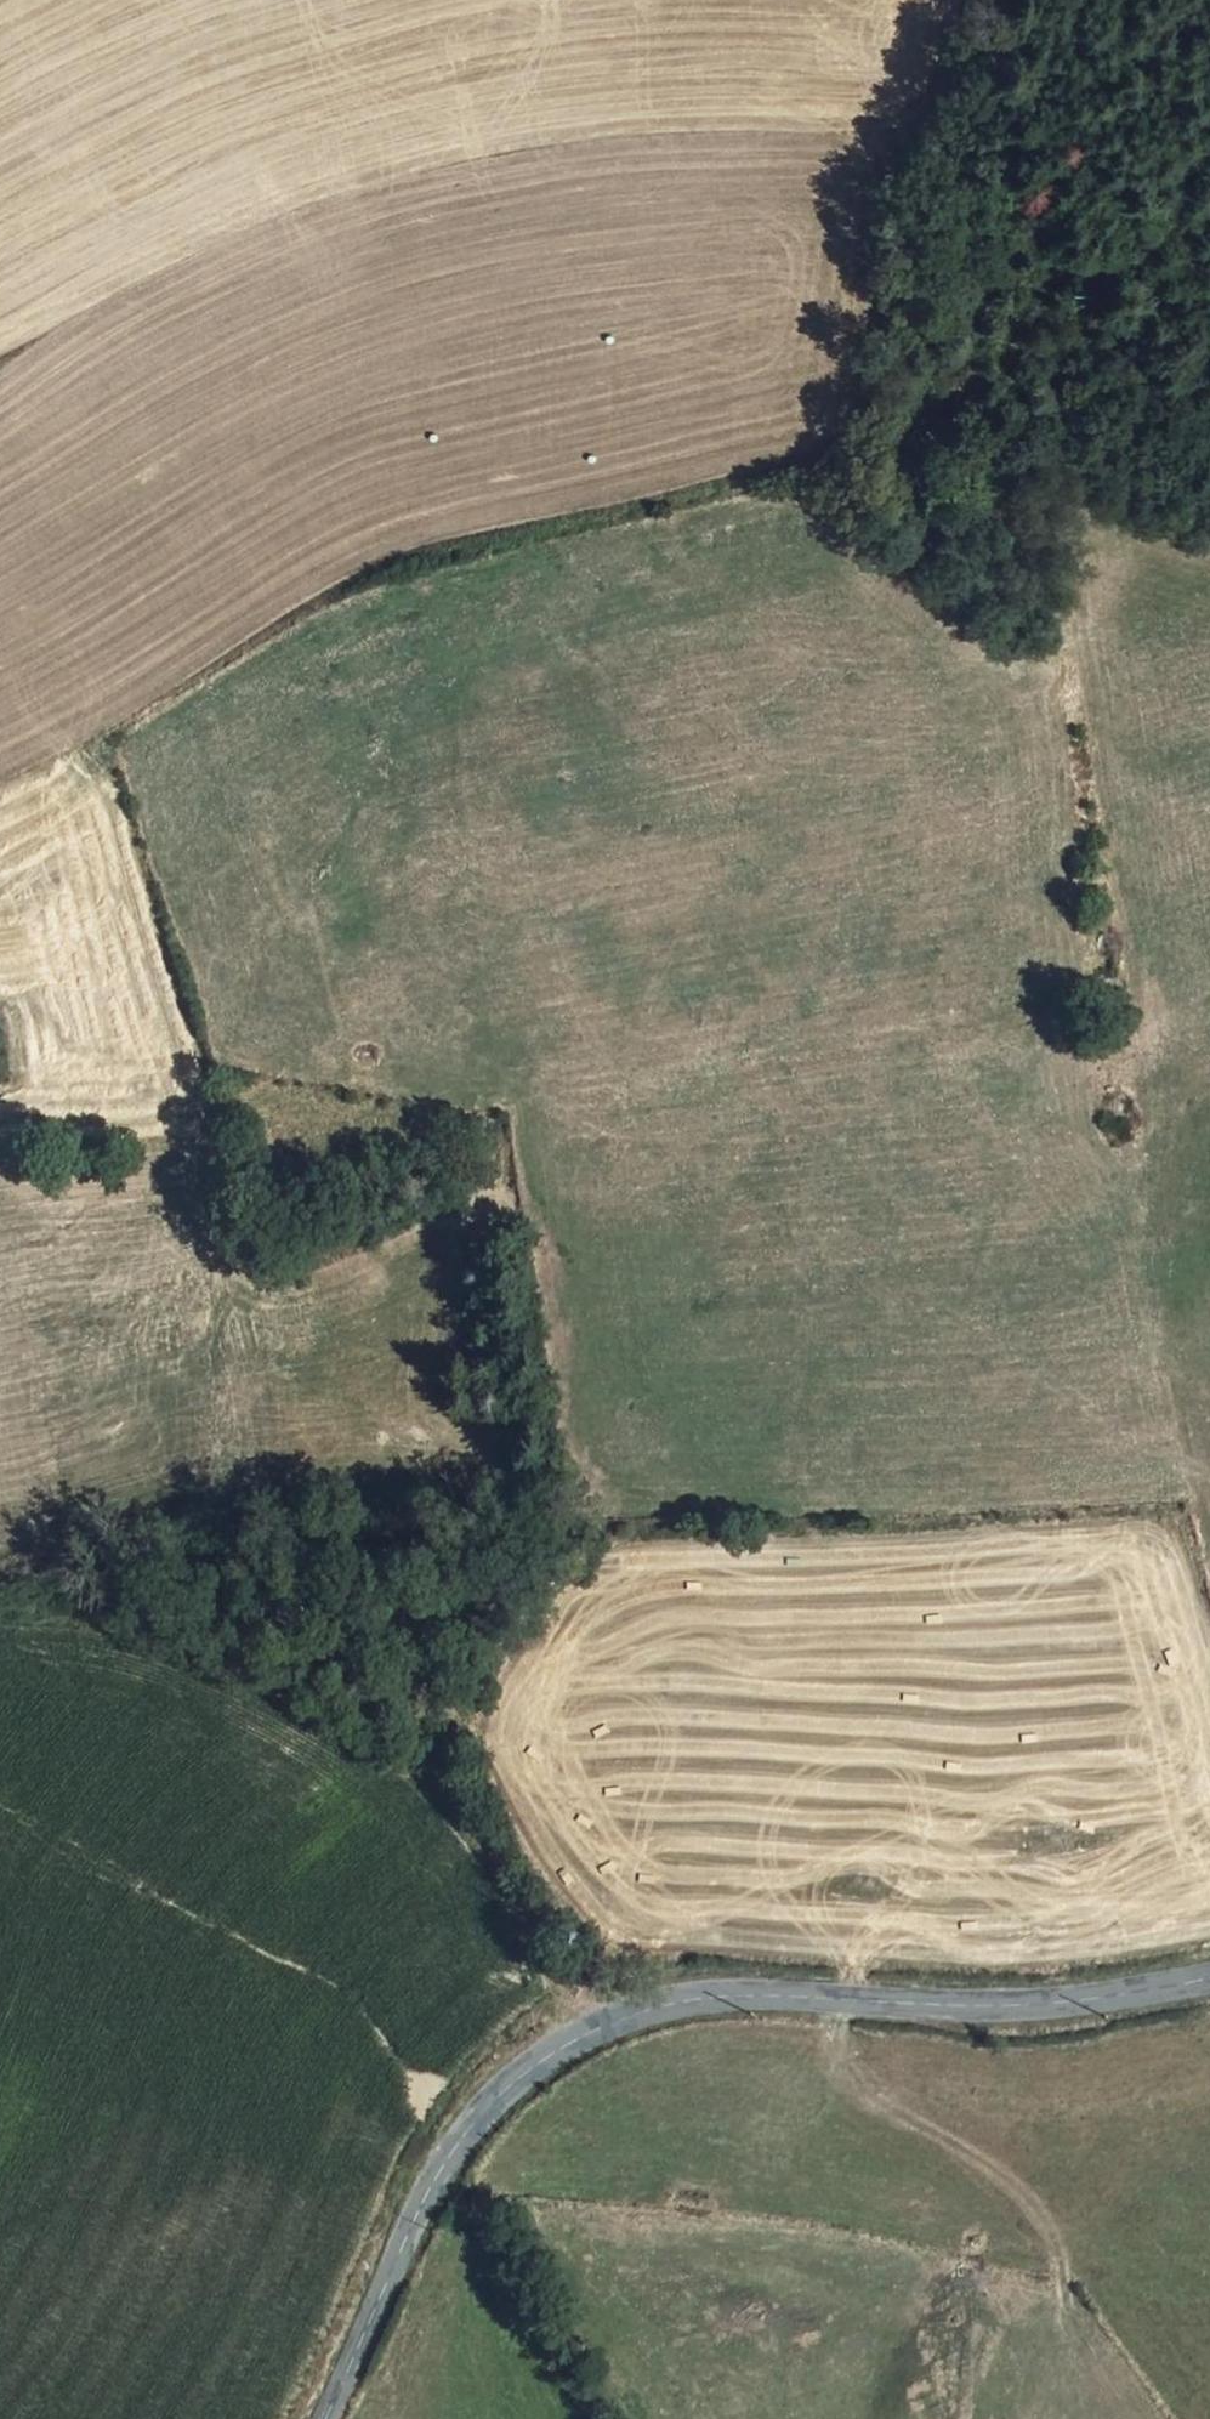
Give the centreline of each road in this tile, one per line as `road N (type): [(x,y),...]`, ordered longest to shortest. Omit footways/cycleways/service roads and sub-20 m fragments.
road 1 (tertiary): [(330,2418),(453,2153),(570,2042),(703,1993),(985,2010),(1105,2008),(1209,1986)]
road 2 (track): [(1032,0),(1000,64),(980,189),(937,282),(923,420),(961,442),(1079,449),(1209,475)]

